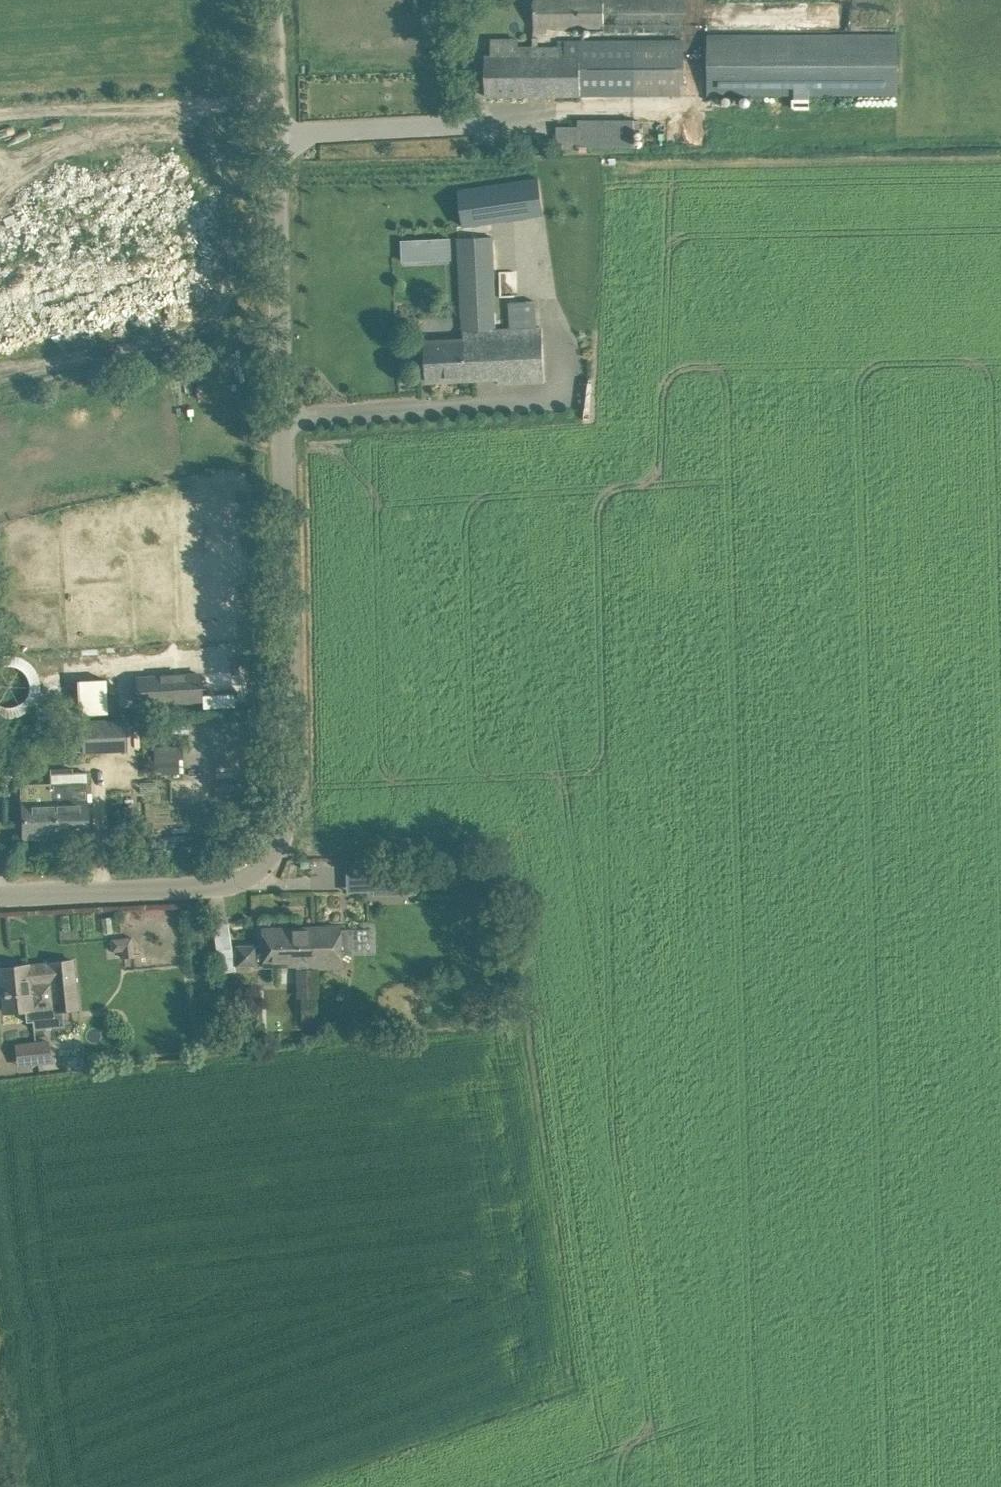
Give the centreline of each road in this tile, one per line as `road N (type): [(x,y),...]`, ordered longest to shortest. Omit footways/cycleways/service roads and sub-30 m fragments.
road 1 (unclassified): [(0,896),(225,885),(273,856),(285,826),(291,793),(272,0)]

